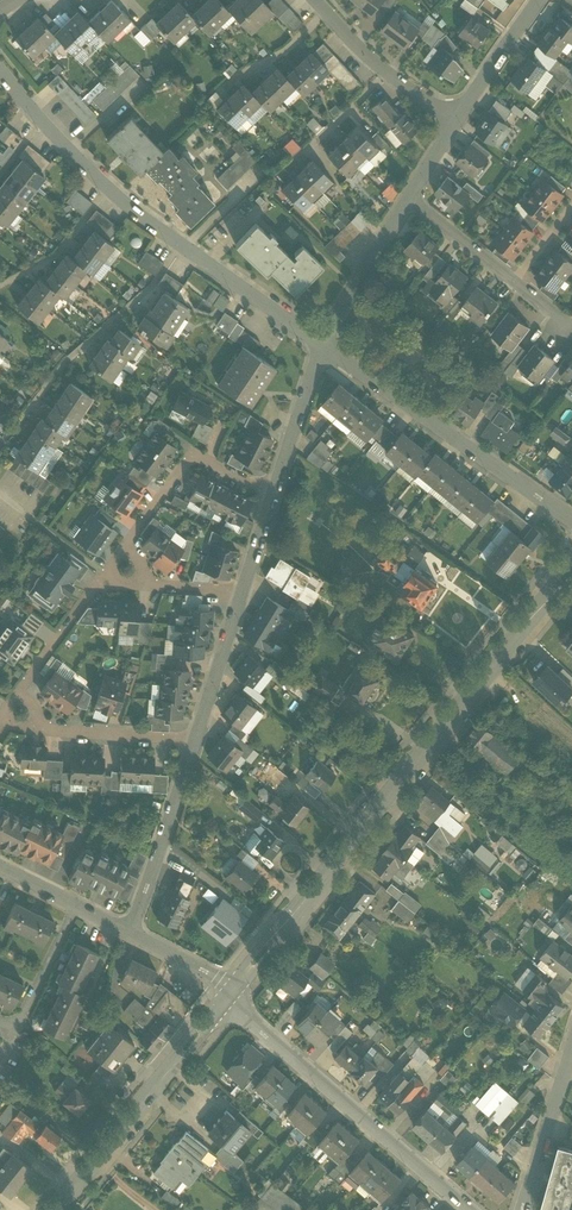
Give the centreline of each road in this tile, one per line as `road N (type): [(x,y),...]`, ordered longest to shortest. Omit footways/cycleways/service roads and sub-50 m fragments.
road 1 (tertiary): [(231,995),(571,570)]
road 2 (residential): [(322,345),(129,207),(0,71)]
road 3 (residential): [(195,740),(63,730),(19,710),(17,691),(115,561)]
road 4 (residential): [(470,1209),(251,1022),(231,995)]
road 5 (residential): [(571,520),(322,345)]
road 6 (tertiary): [(57,1209),(231,995)]
road 7 (residential): [(131,933),(195,740)]
road 8 (residential): [(322,345),(408,198)]
road 9 (residential): [(273,495),(322,345)]
road 10 (residential): [(195,740),(241,593)]
road 11 (residential): [(115,561),(191,454),(208,462)]
road 12 (residential): [(456,120),(539,0)]
road 13 (residential): [(521,283),(408,198)]
road 14 (residential): [(564,1074),(524,1209)]
road 15 (unclassified): [(287,169),(388,74)]
road 16 (residential): [(17,1029),(75,905)]
road 17 (unclassified): [(219,94),(326,13)]
road 18 (residential): [(115,561),(151,586),(241,593)]

